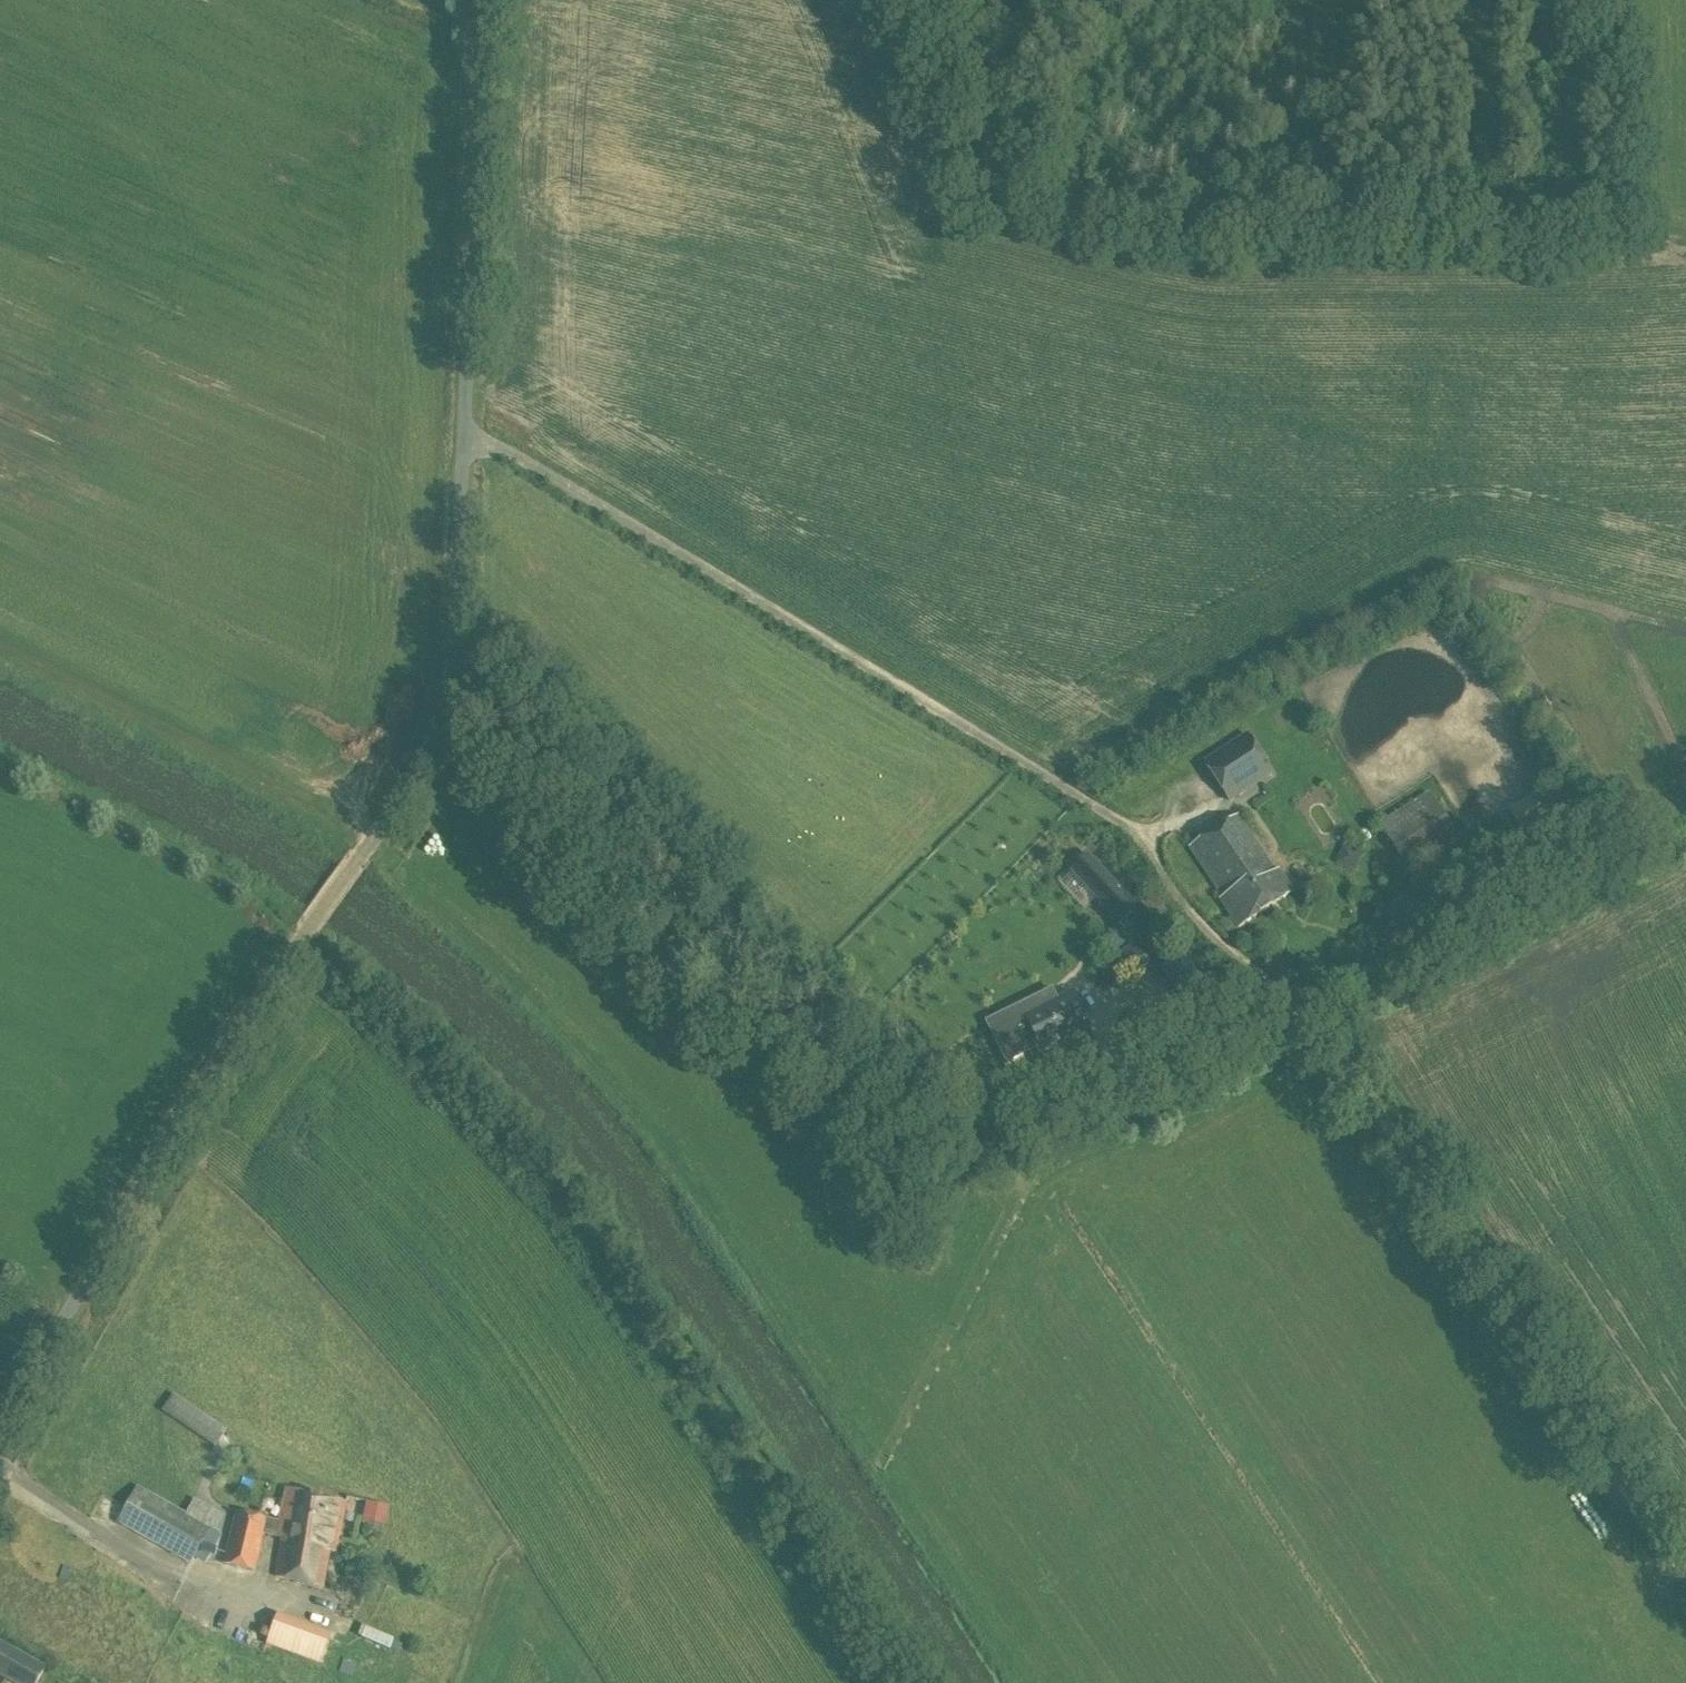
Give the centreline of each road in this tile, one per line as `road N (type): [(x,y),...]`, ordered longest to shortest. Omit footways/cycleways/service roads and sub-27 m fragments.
road 1 (track): [(1685,1583),(1648,1536),(1283,971),(1244,958),(1189,912),(1135,832),(473,438)]
road 2 (unclassified): [(0,1456),(181,1133),(426,753),(452,683),(467,603),(488,0)]

